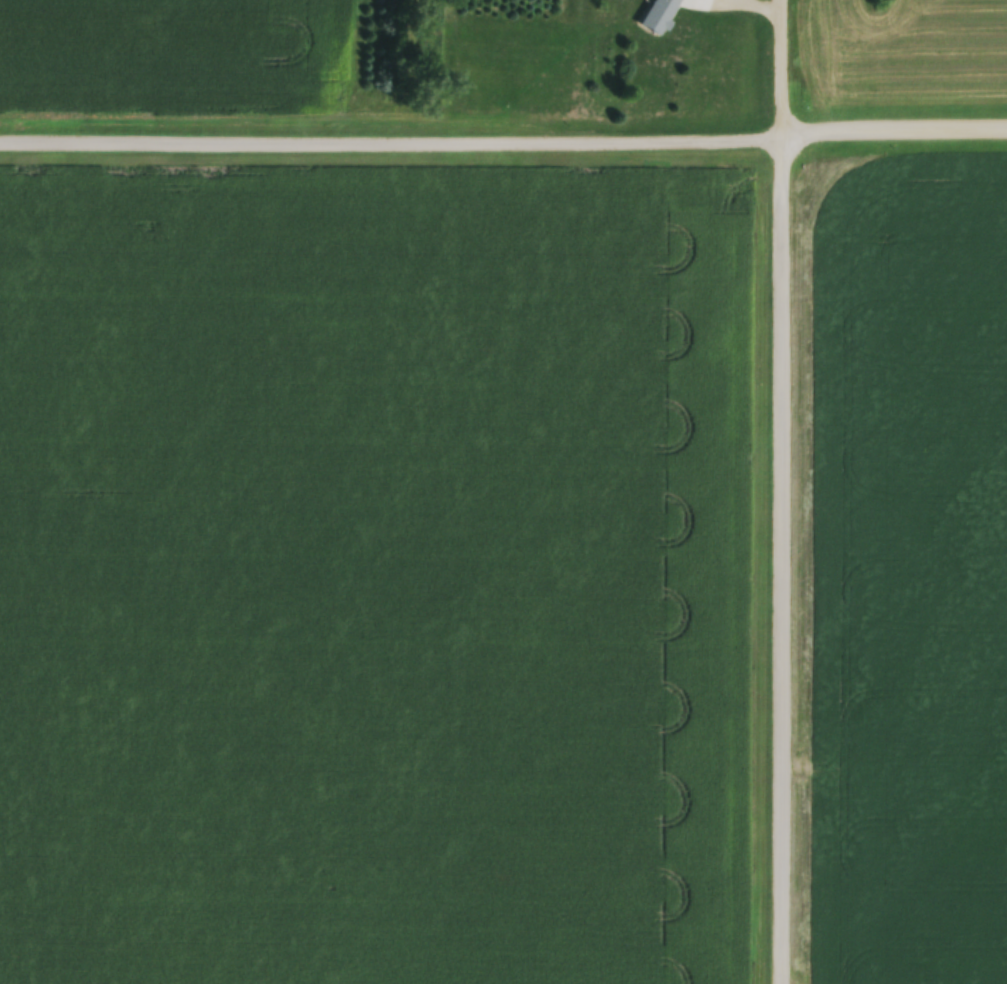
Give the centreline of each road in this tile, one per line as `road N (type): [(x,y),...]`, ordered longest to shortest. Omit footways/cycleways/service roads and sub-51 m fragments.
road 1 (residential): [(783,983),(784,0)]
road 2 (residential): [(0,137),(602,138),(787,130)]
road 3 (residential): [(787,130),(1006,125)]

